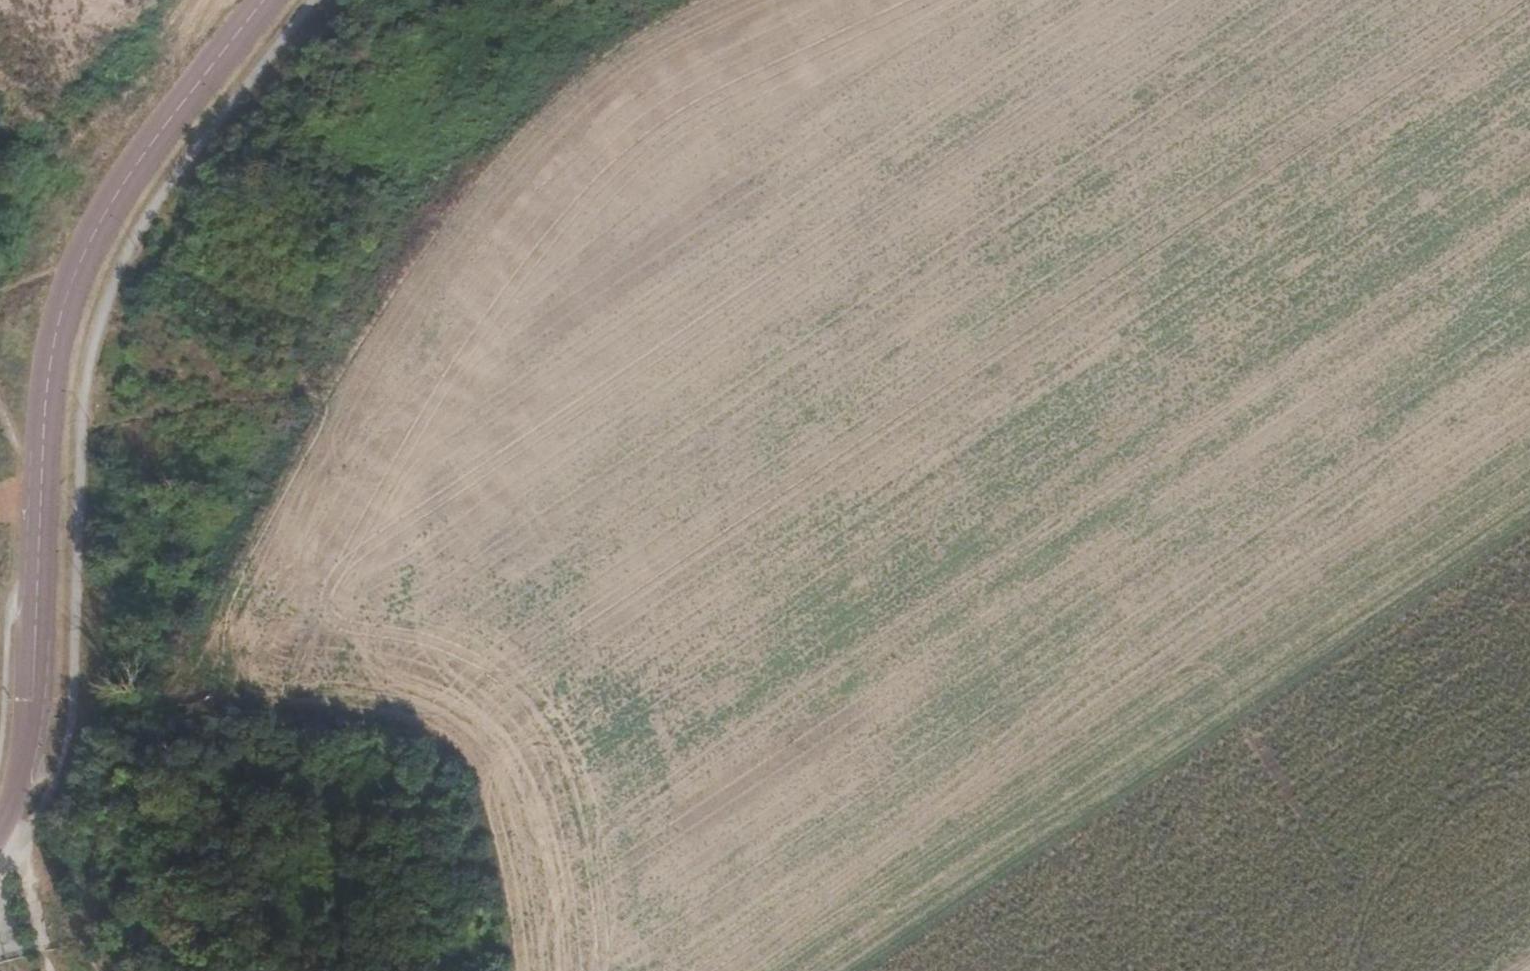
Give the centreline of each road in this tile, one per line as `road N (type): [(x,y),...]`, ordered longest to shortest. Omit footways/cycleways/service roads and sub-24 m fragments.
road 1 (unclassified): [(0,831),(18,791),(31,722),(45,406),(57,326),(82,257),(119,190),(262,0)]

